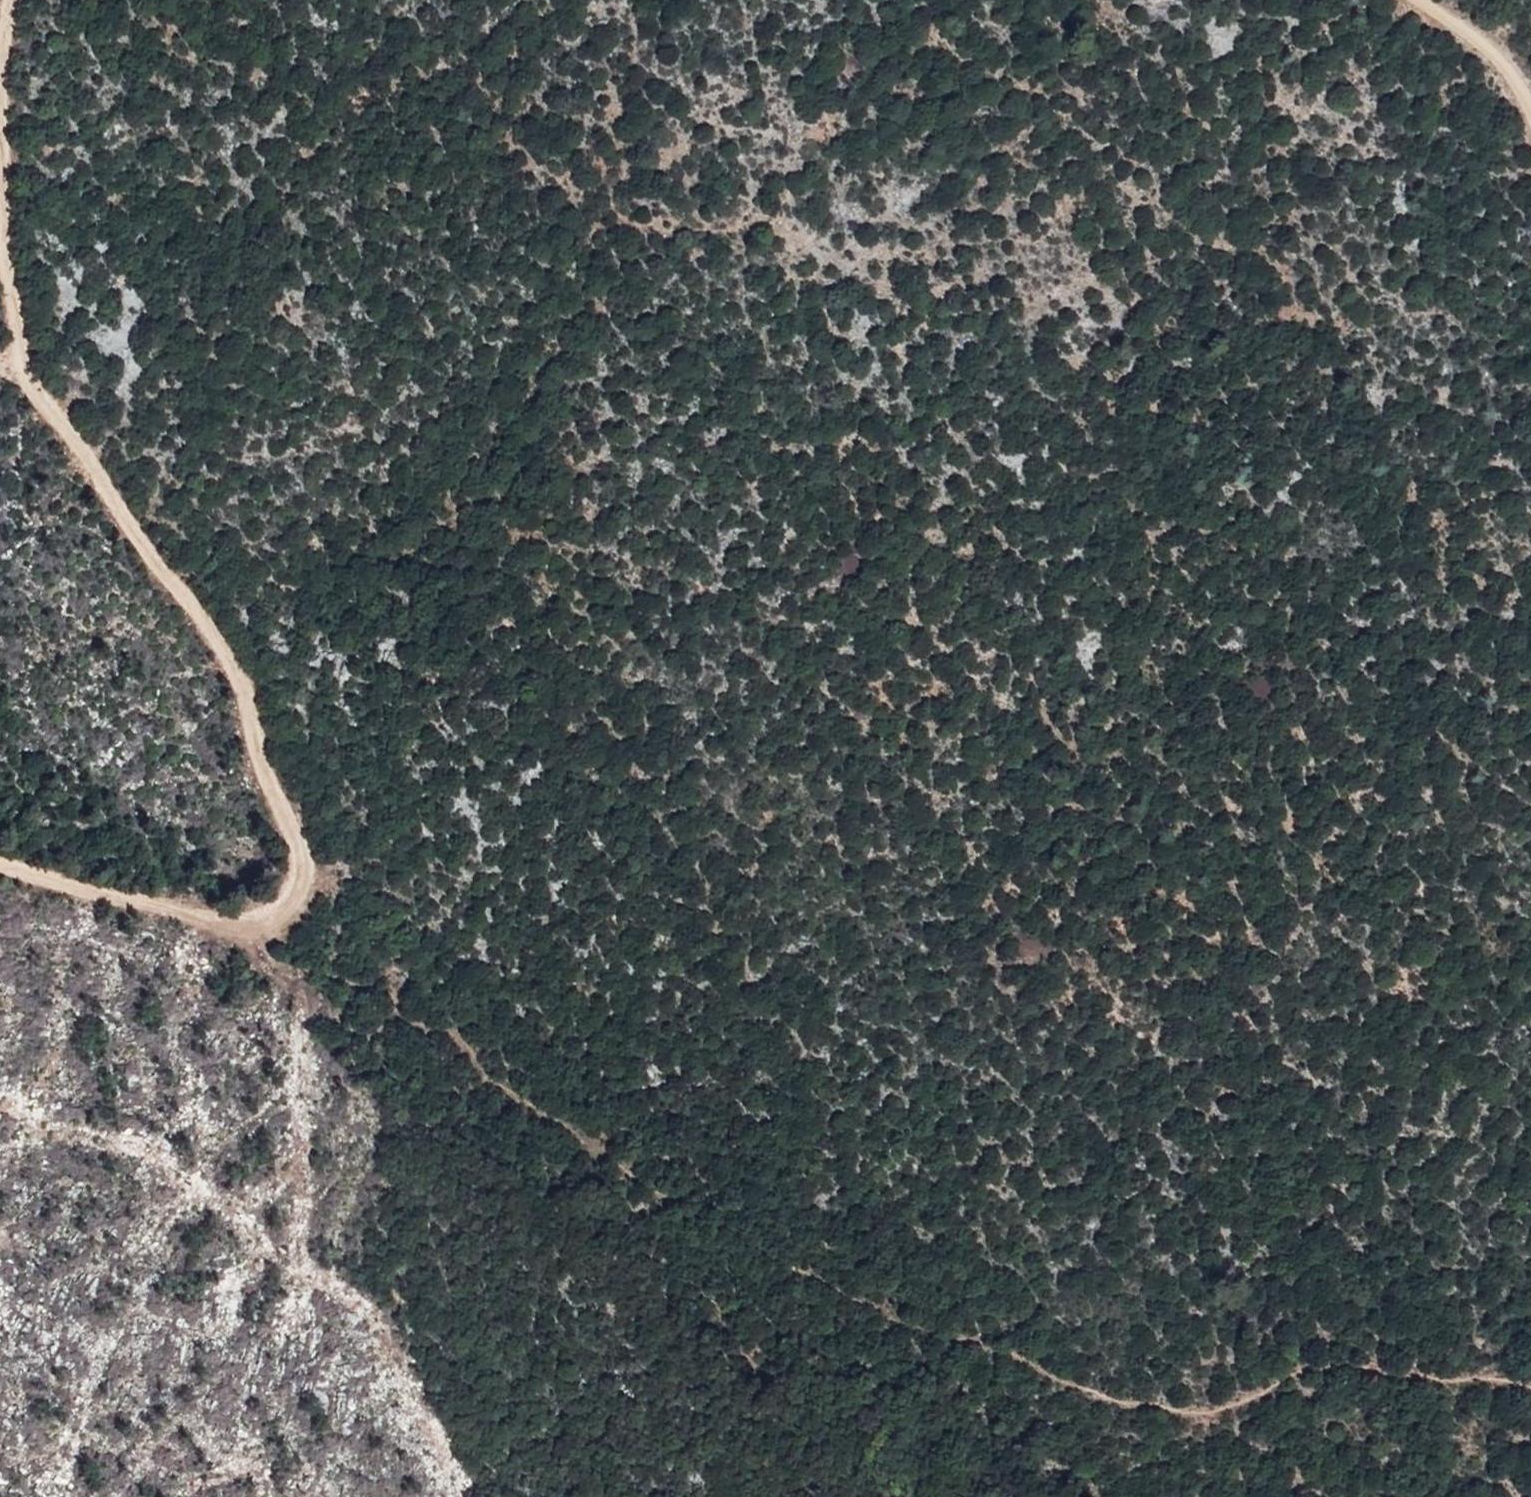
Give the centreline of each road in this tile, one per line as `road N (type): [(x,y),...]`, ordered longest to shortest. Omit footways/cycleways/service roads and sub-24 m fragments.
road 1 (track): [(0,870),(235,924),(287,910),(306,859),(217,657),(32,377),(0,230)]
road 2 (track): [(1402,0),(1491,64),(1530,140)]

